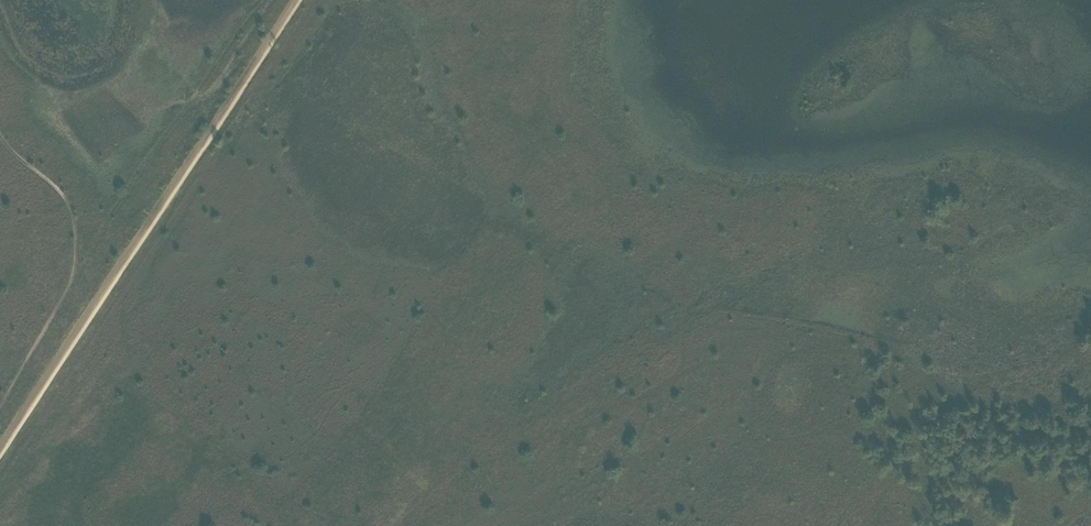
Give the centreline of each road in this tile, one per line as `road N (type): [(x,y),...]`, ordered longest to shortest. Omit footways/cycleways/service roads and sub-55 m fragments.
road 1 (track): [(0,448),(294,0)]

